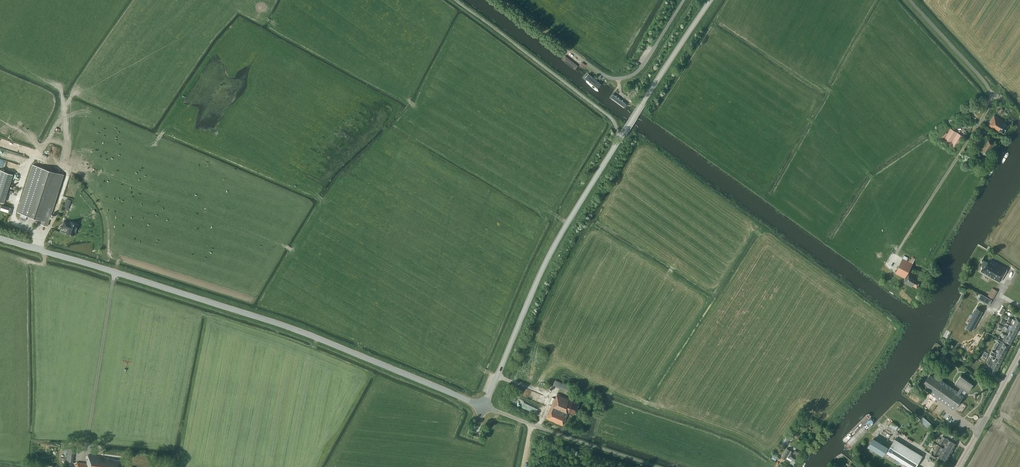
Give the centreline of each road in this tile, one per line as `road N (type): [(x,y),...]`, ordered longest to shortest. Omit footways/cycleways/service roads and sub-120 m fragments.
road 1 (unclassified): [(484,407),(273,321),(0,239)]
road 2 (unclassified): [(484,407),(556,243),(711,0)]
road 3 (unclassified): [(900,253),(992,103),(989,86),(910,0)]
road 4 (unclassified): [(684,0),(639,70),(619,79),(603,75),(505,0)]
road 5 (unclassified): [(659,466),(484,407)]
road 6 (tertiary): [(957,466),(1019,353)]

